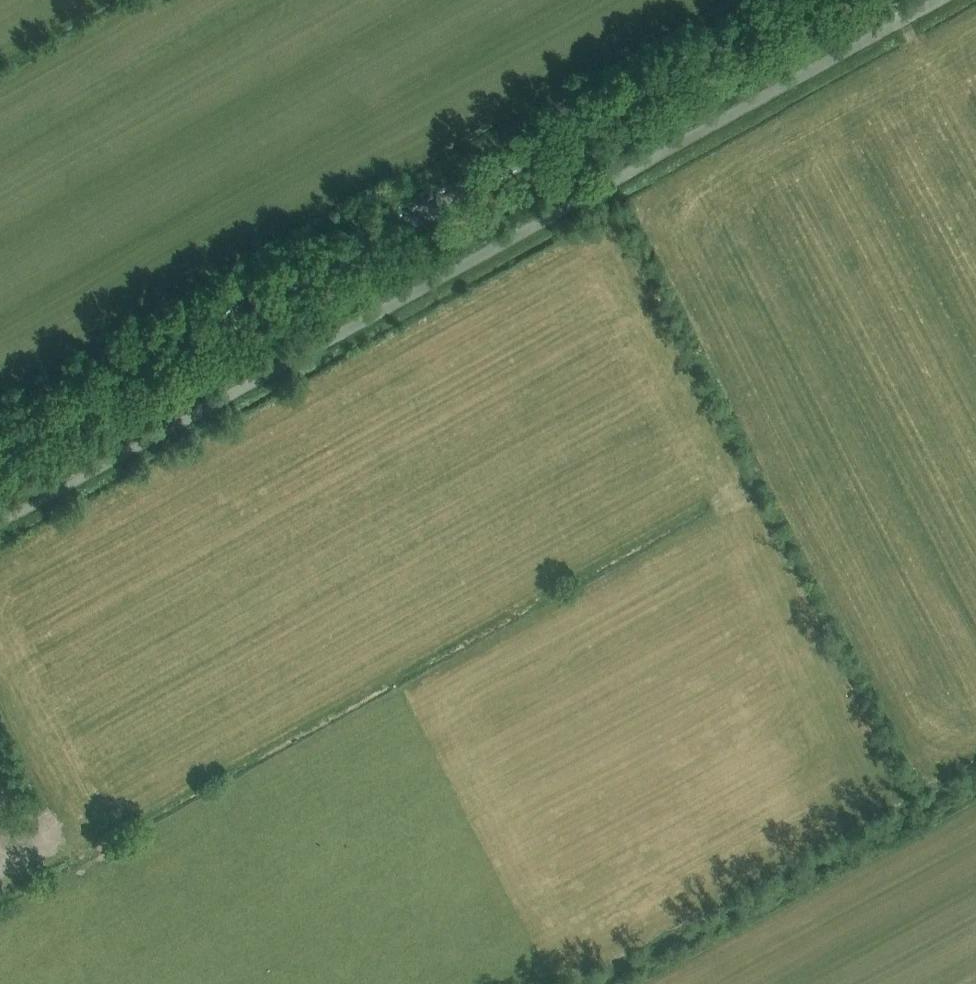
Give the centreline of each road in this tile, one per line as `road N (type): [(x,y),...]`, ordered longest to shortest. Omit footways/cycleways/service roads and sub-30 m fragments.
road 1 (secondary): [(0,449),(808,0)]

